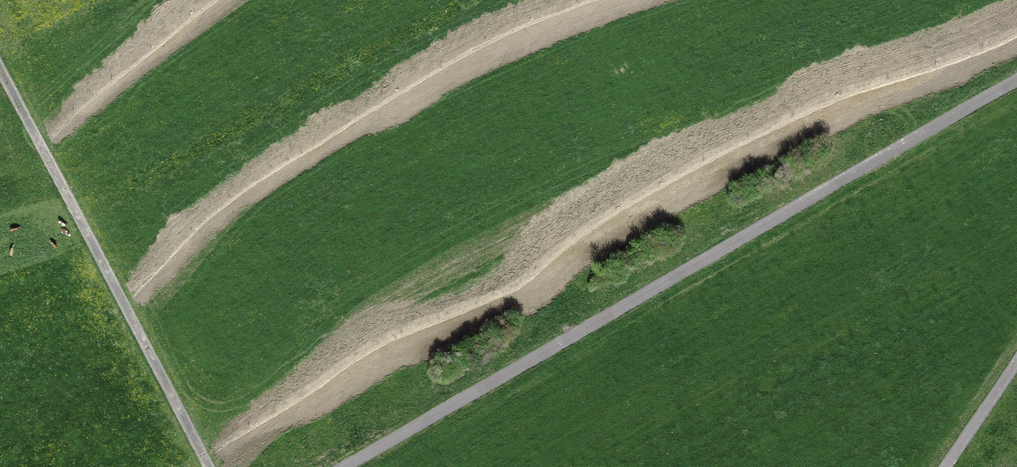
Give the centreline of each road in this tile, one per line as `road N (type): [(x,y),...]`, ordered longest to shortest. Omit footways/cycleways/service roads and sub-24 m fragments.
road 1 (track): [(345,466),(1016,81)]
road 2 (track): [(208,466),(0,69)]
road 3 (track): [(944,466),(1016,361)]

